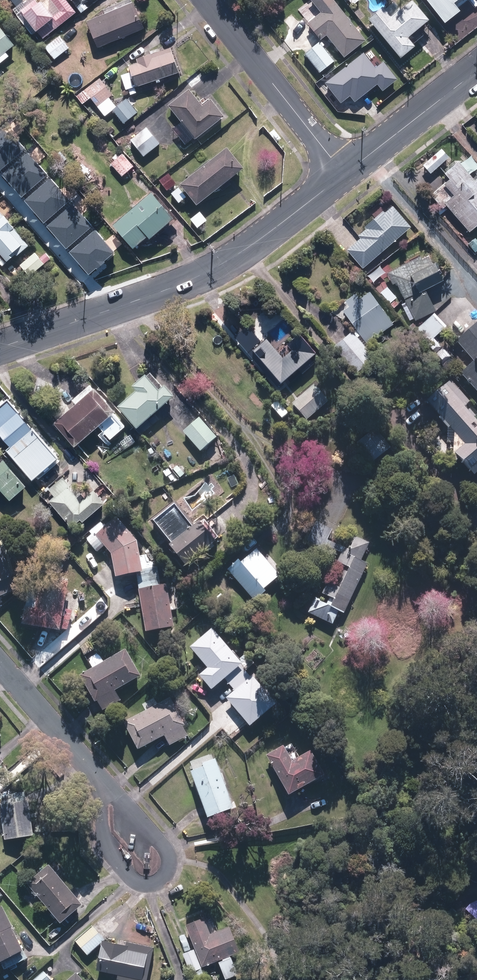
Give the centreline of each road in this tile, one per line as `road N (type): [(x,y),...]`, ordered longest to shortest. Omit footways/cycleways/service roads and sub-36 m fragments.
road 1 (tertiary): [(345,174),(193,281),(0,348)]
road 2 (residential): [(206,0),(345,174)]
road 3 (tertiary): [(476,70),(345,174)]
road 4 (residential): [(164,854),(161,882),(131,879),(103,837),(102,781)]
road 5 (residential): [(102,781),(0,662)]

